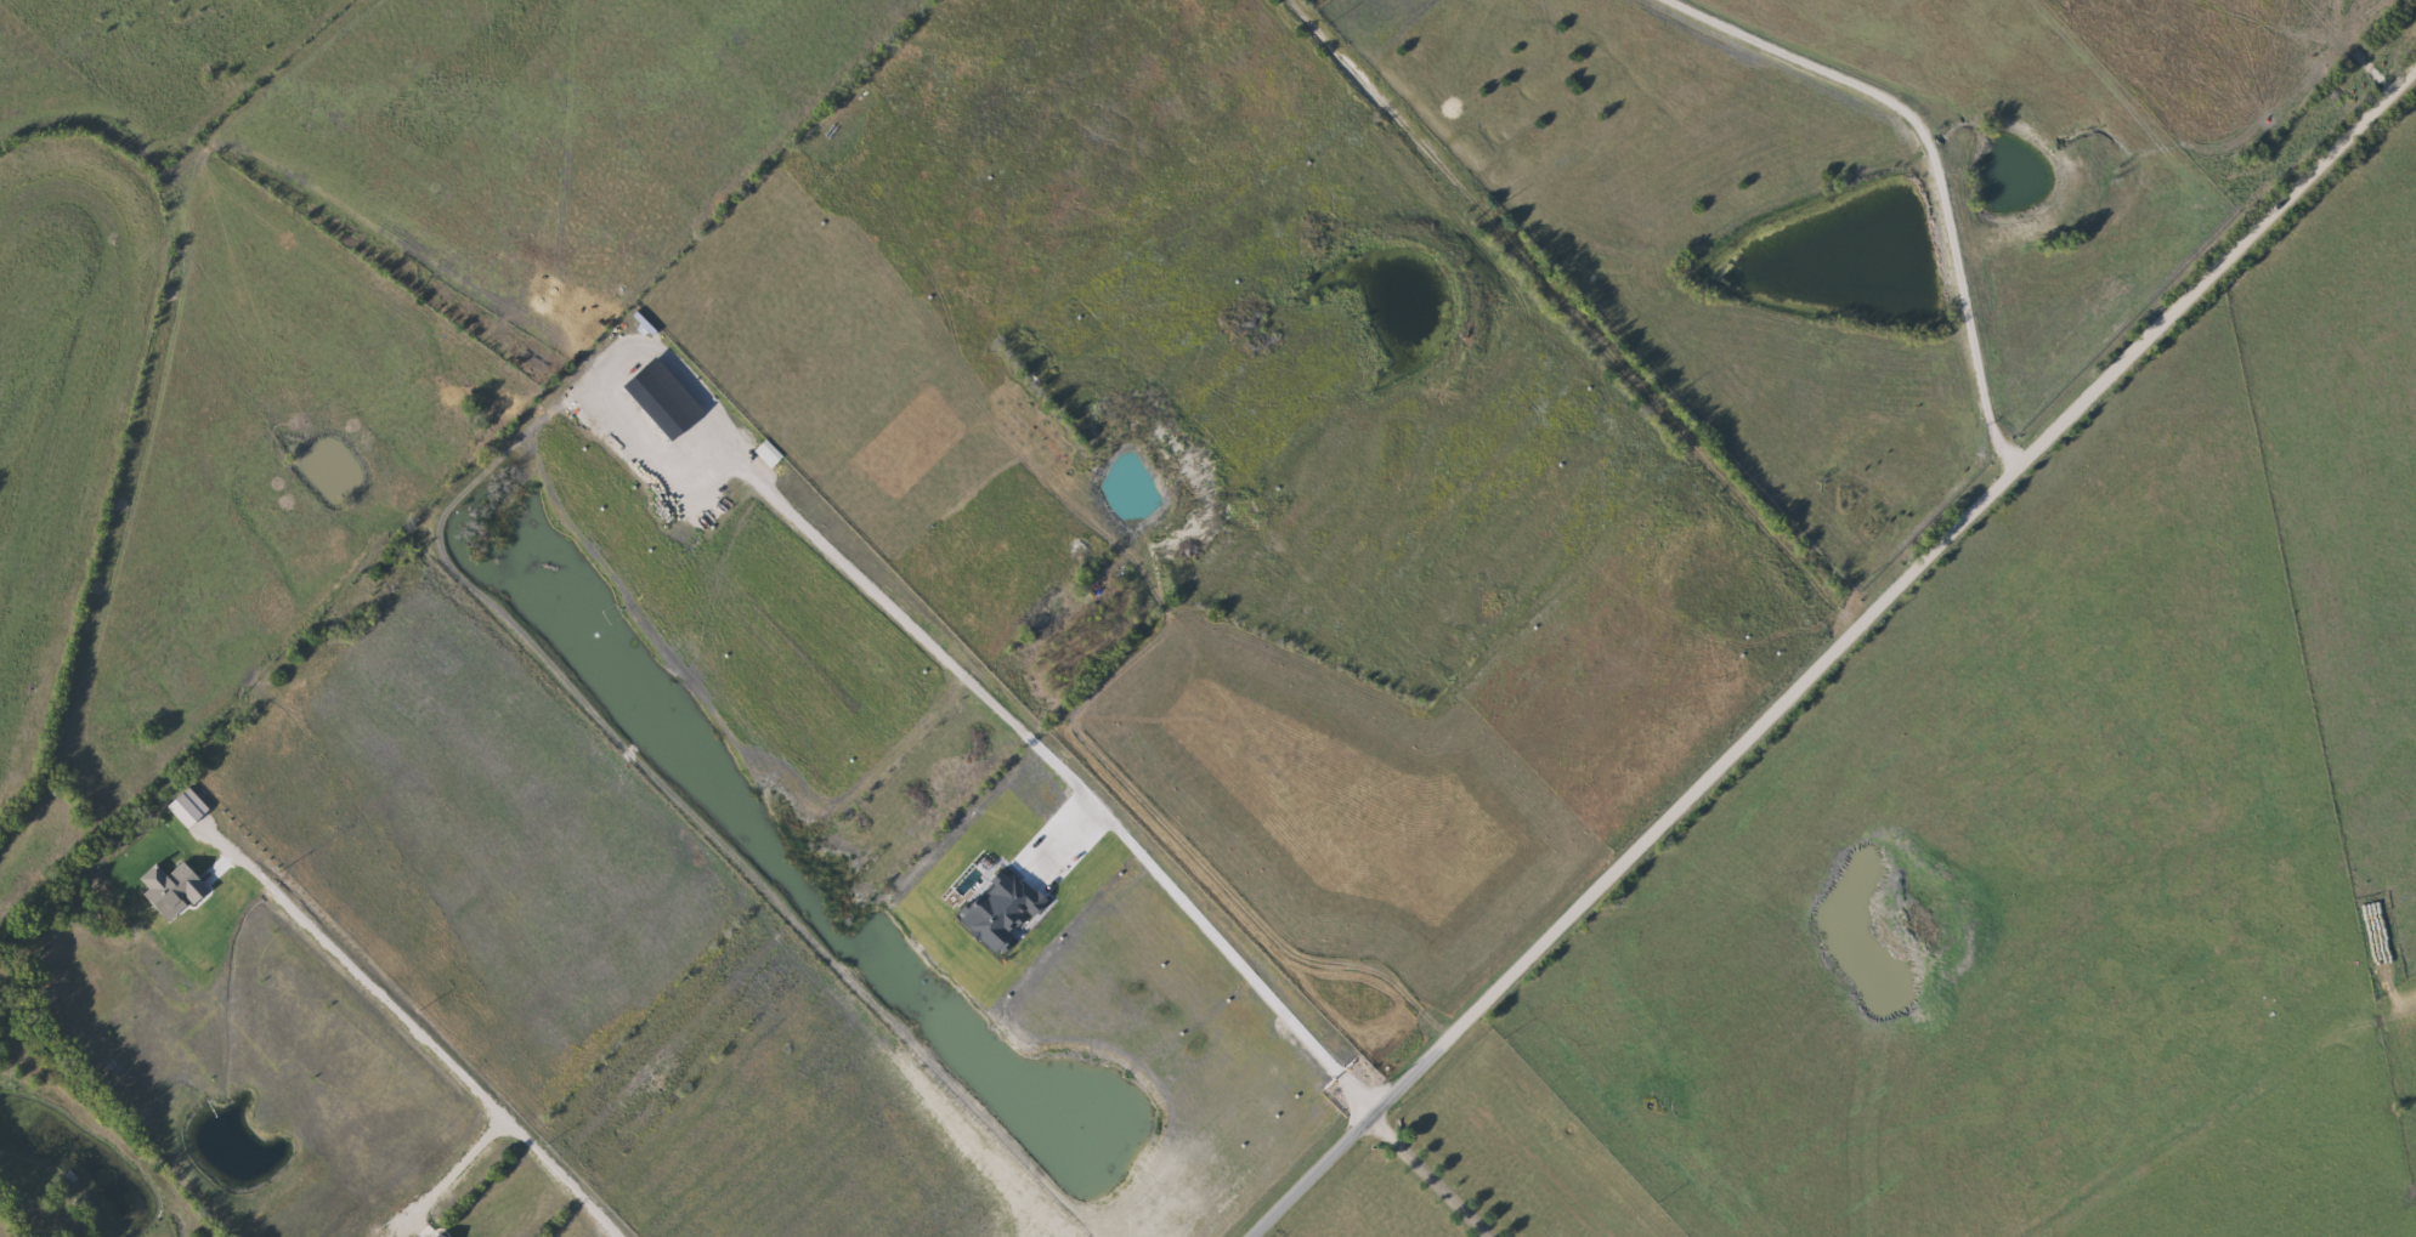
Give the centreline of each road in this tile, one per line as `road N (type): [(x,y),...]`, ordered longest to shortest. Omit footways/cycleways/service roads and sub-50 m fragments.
road 1 (residential): [(1245,1236),(2415,63)]

